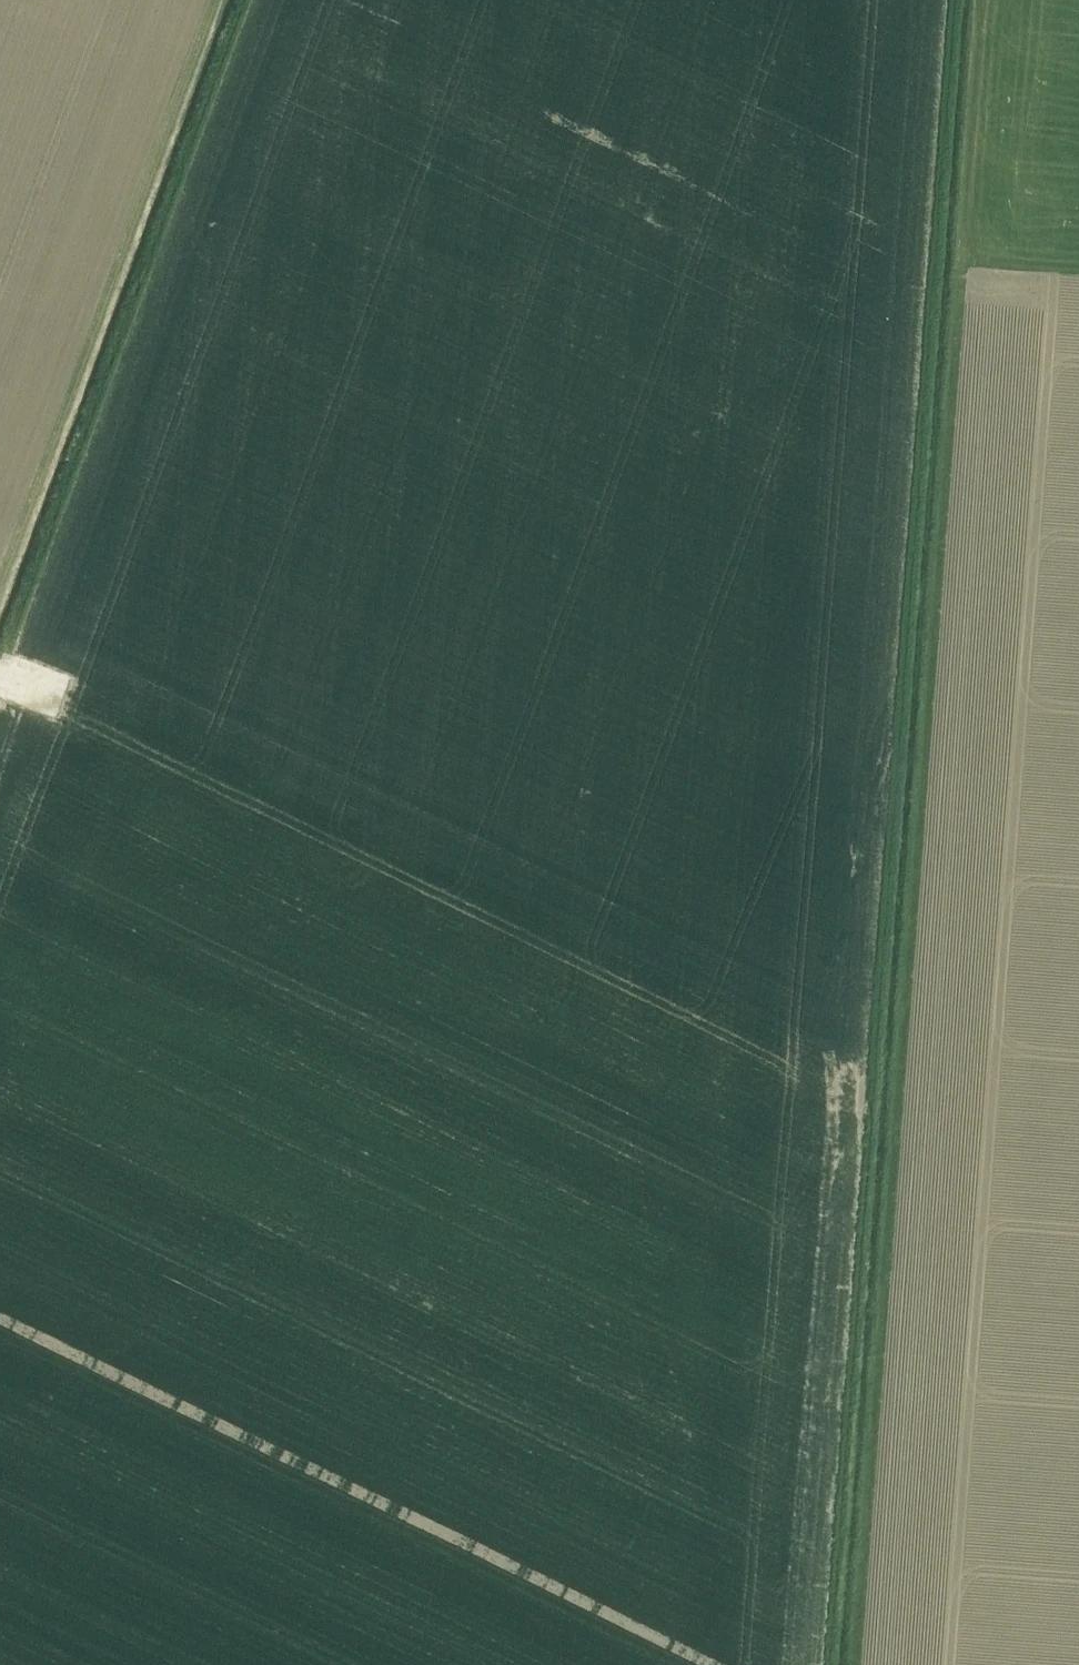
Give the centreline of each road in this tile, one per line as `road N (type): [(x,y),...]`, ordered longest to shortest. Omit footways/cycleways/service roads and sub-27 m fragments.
road 1 (track): [(824,1664),(838,1496)]

